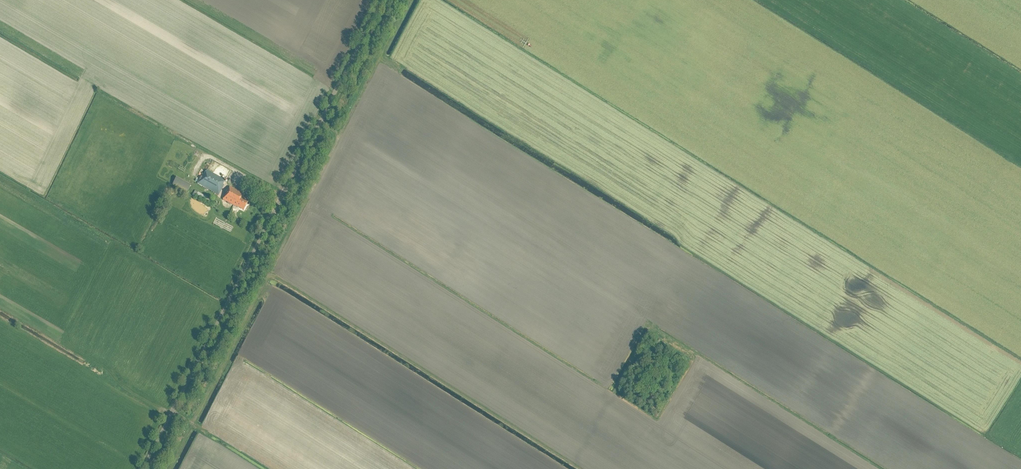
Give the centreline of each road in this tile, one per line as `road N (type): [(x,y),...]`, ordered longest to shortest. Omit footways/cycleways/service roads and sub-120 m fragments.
road 1 (unclassified): [(143,468),(383,0)]

